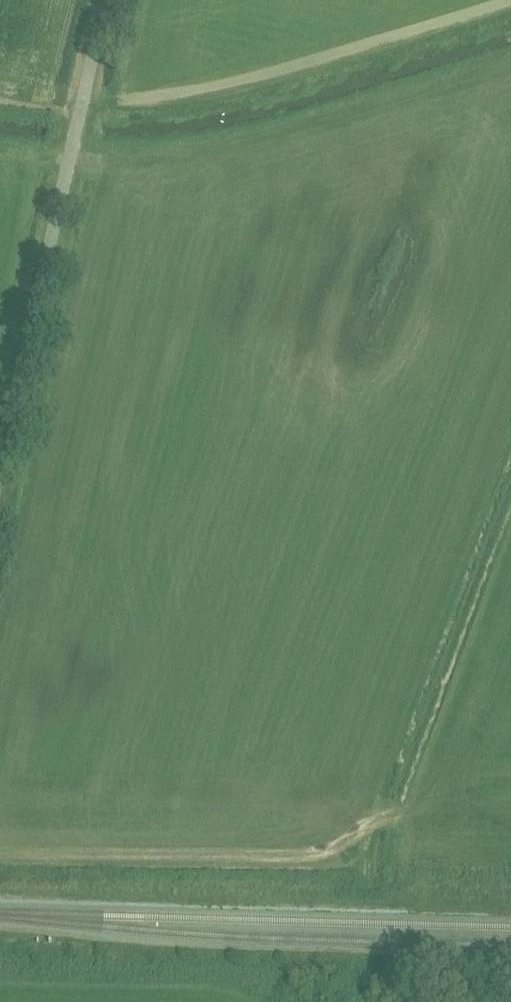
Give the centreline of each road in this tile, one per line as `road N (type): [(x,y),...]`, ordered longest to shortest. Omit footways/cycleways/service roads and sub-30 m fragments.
road 1 (unclassified): [(0,472),(111,0)]

